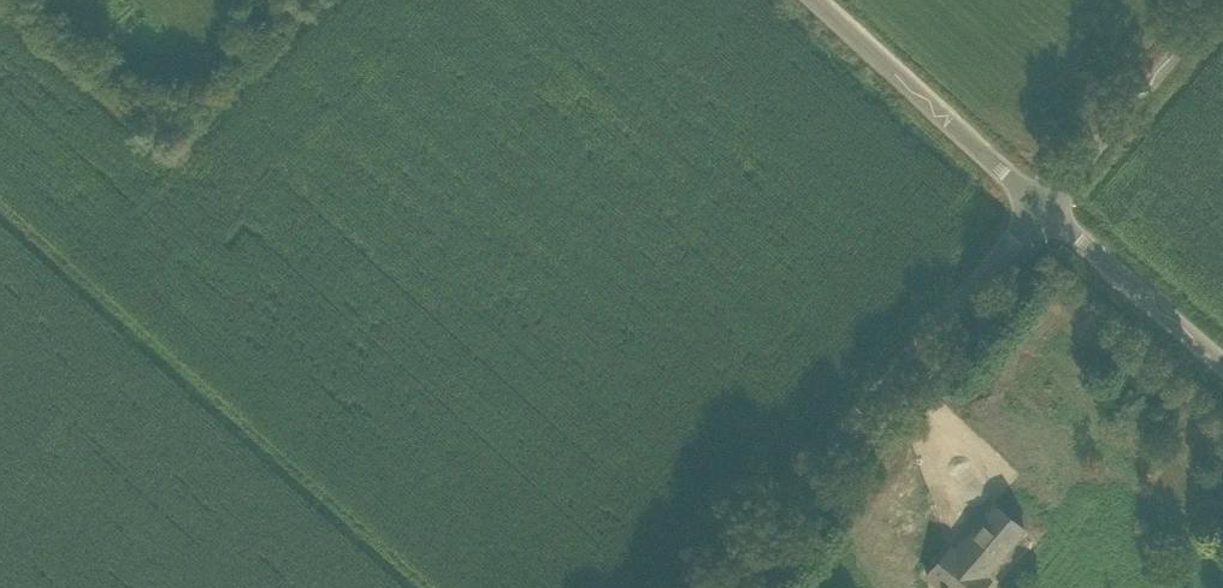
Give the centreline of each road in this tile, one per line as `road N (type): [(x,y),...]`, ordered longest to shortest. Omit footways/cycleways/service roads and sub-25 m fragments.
road 1 (unclassified): [(727,587),(1048,206)]
road 2 (unclassified): [(1048,206),(820,0)]
road 3 (unclassified): [(1048,206),(1222,4)]
road 4 (unclassified): [(1222,357),(1048,206)]

